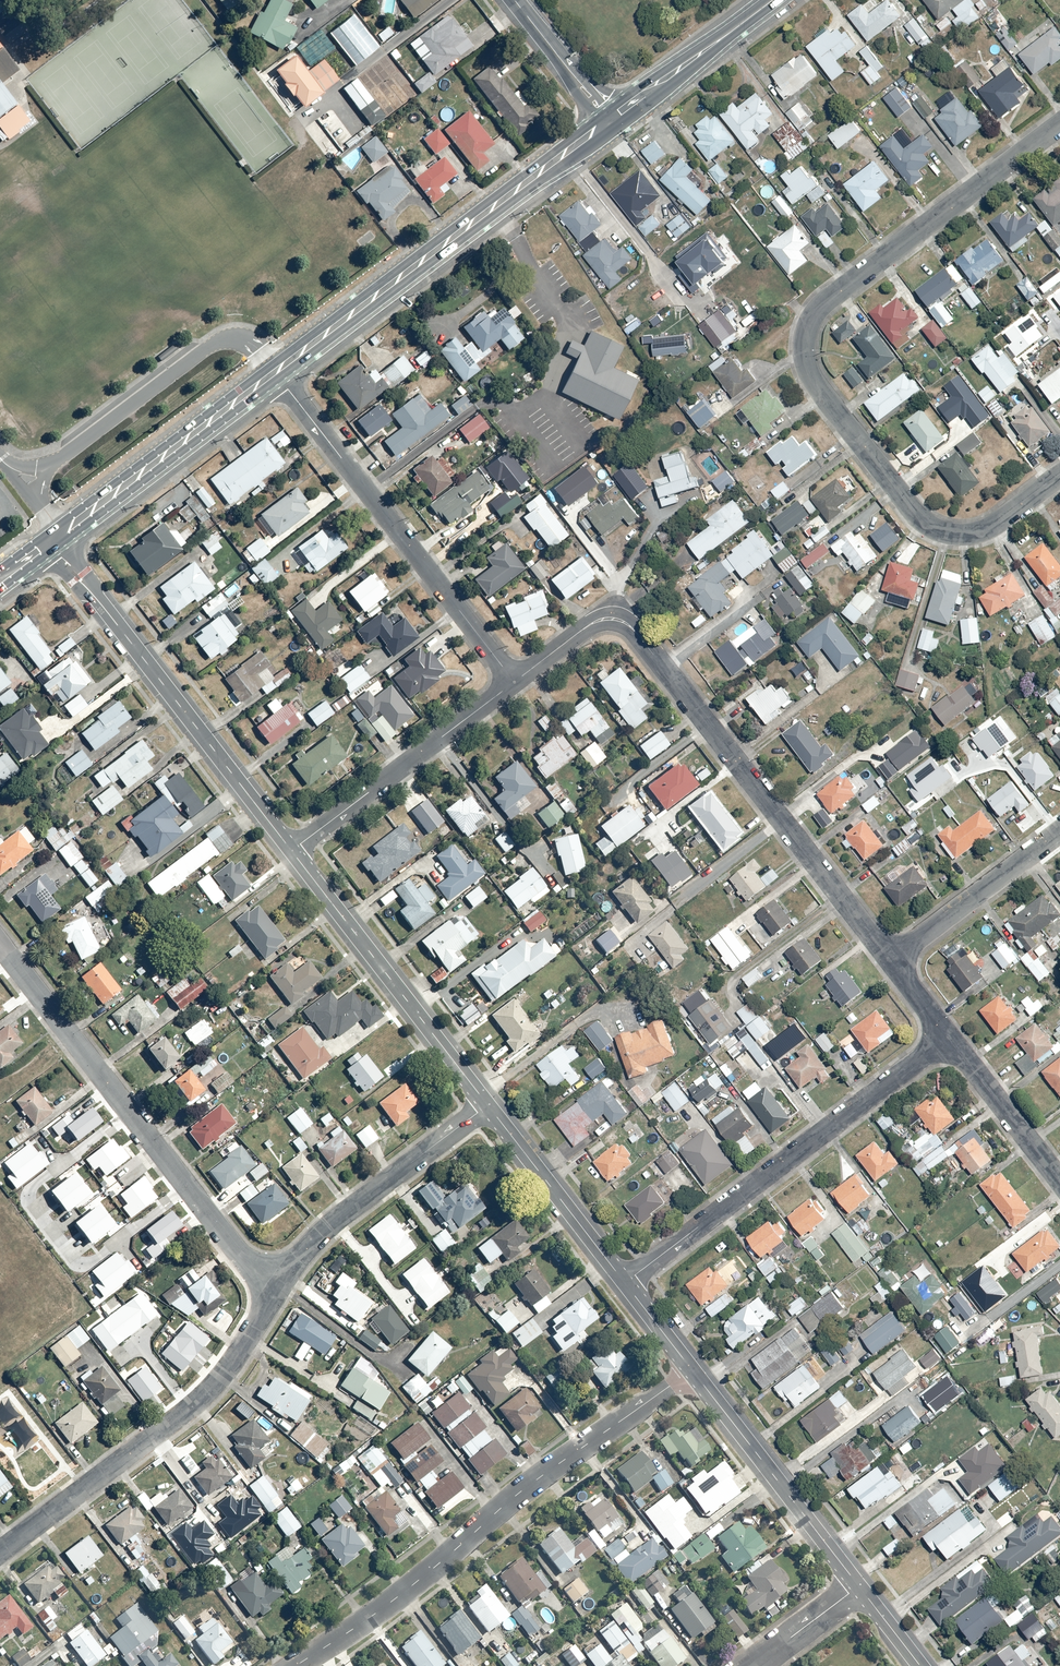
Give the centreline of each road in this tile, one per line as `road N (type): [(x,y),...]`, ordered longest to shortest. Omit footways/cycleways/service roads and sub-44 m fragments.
road 1 (residential): [(1059,122),(823,299),(812,330),(821,368),(927,513),(974,522),(1059,474)]
road 2 (residential): [(513,684),(590,625),(617,620),(630,626),(892,961)]
road 3 (residential): [(298,1665),(376,1614),(520,1492),(693,1370)]
road 4 (residential): [(0,920),(284,1281)]
road 5 (secondary): [(276,371),(608,117)]
road 6 (residential): [(624,1283),(949,1038)]
road 7 (residential): [(0,1552),(185,1411),(242,1349),(284,1281)]
road 8 (residential): [(276,371),(513,684)]
road 9 (residential): [(290,851),(54,543)]
road 10 (residential): [(487,1105),(290,851)]
road 11 (secondary): [(54,543),(276,371)]
road 12 (residential): [(290,851),(513,684)]
road 13 (residential): [(859,1586),(693,1370)]
road 14 (residential): [(284,1281),(346,1209),(487,1105)]
road 15 (residential): [(624,1283),(487,1105)]
road 16 (residential): [(892,961),(1059,833)]
road 17 (secondary): [(608,117),(772,0)]
road 18 (residential): [(949,1038),(1059,1182)]
road 19 (tertiary): [(608,117),(510,0)]
road 20 (residential): [(755,1665),(859,1586)]

